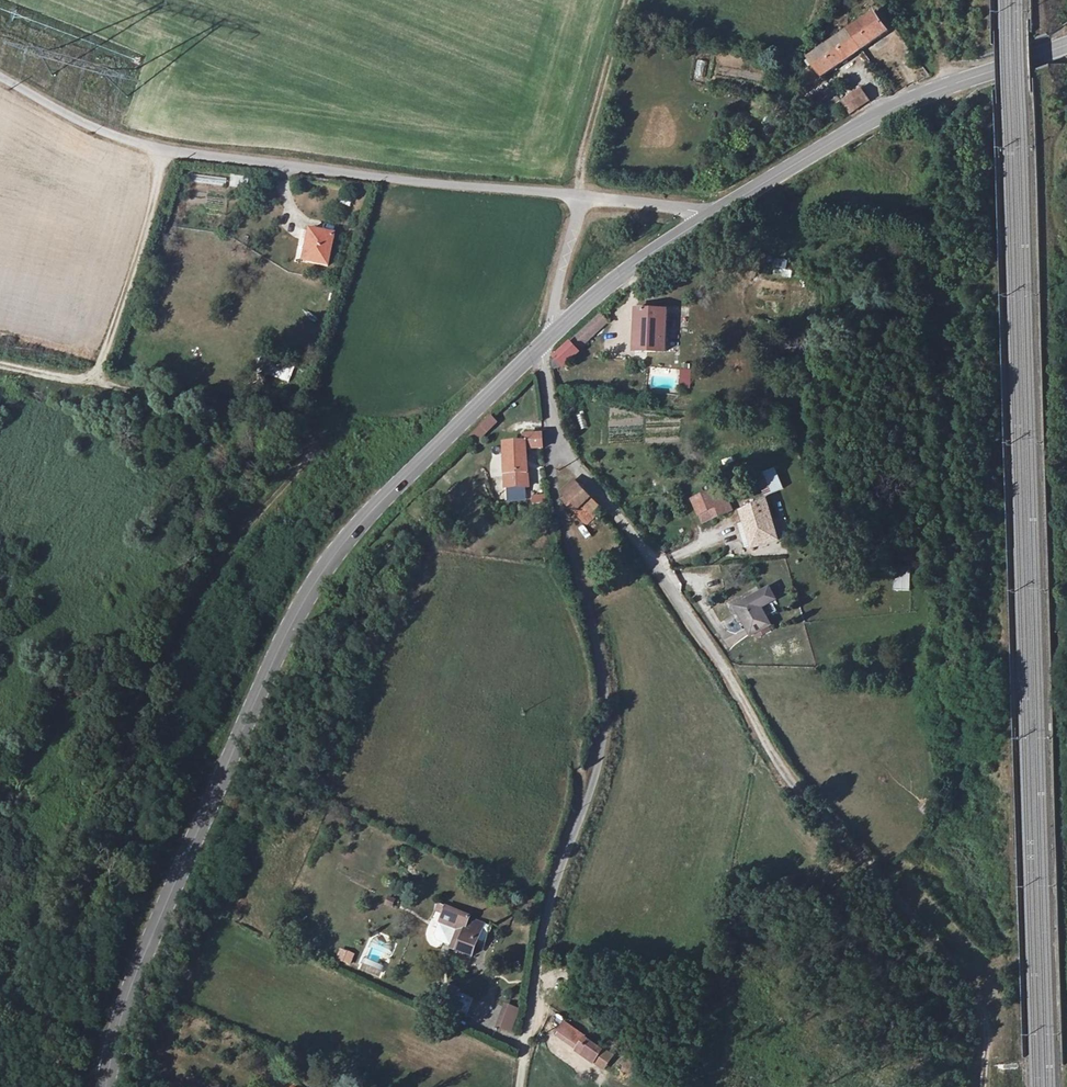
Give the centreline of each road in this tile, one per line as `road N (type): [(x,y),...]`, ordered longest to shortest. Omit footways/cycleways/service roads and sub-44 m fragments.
road 1 (primary): [(538,351),(335,547),(301,600),(153,929),(107,1086)]
road 2 (unclassified): [(554,453),(579,470),(691,623),(782,769),(977,1002)]
road 3 (unclassified): [(520,1086),(542,949),(600,774),(609,716),(606,669),(563,517),(554,453)]
road 4 (unclassified): [(582,197),(145,147),(0,77)]
road 5 (primary): [(1066,45),(879,115),(707,219)]
road 6 (track): [(630,0),(583,154),(582,197)]
road 7 (primary): [(707,219),(622,274),(558,332)]
road 8 (unclassified): [(558,332),(555,309),(582,197)]
road 9 (unclassified): [(707,219),(697,211),(582,197)]

